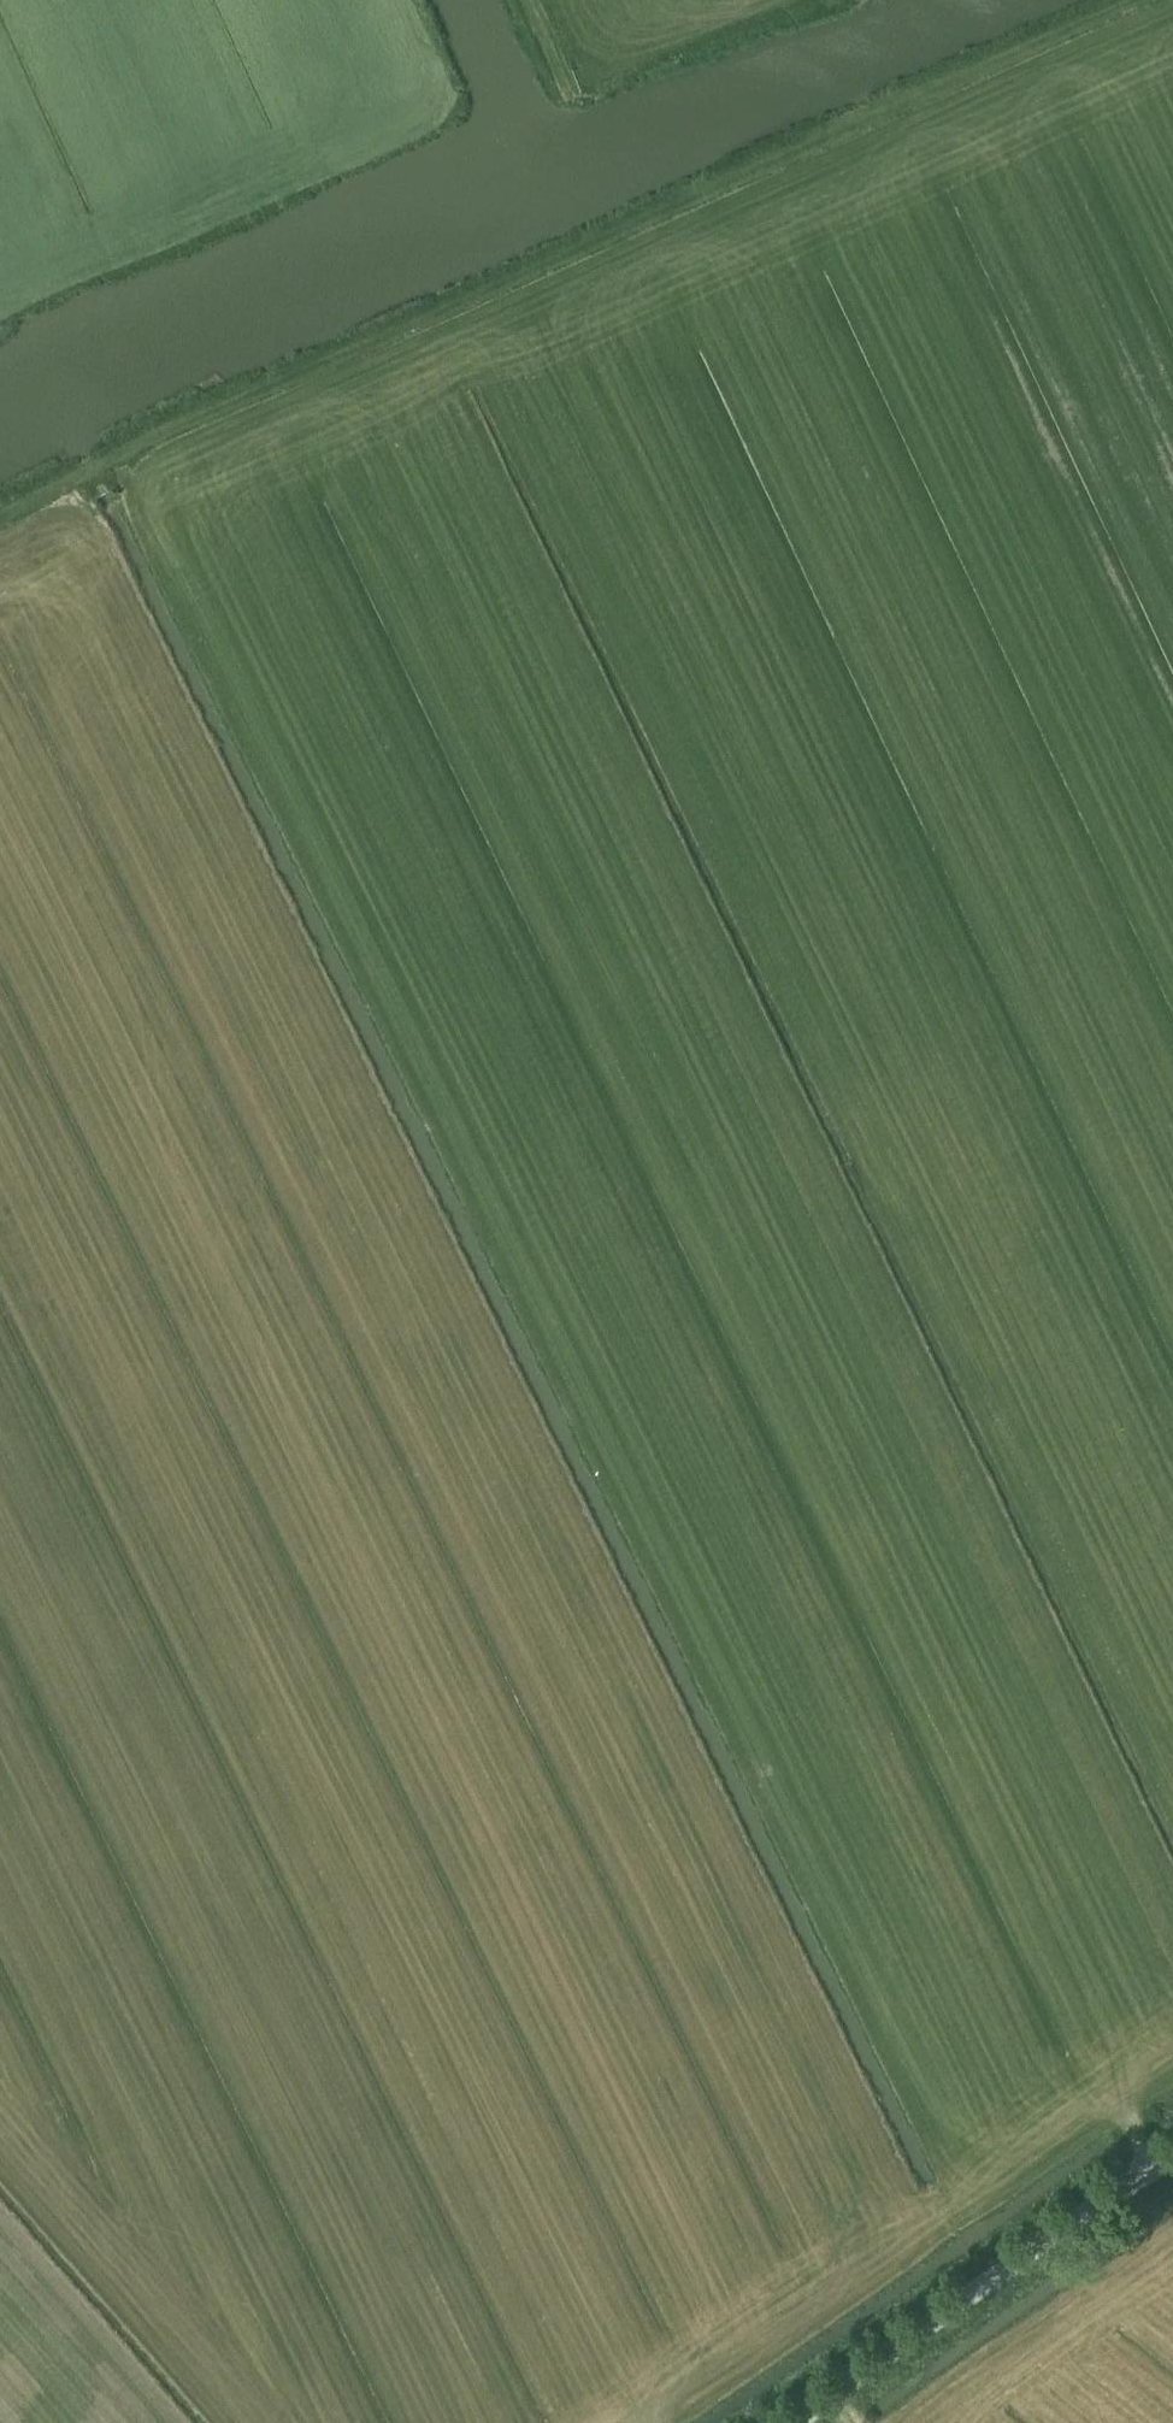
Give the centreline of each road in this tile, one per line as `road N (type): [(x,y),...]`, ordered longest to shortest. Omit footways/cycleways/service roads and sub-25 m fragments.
road 1 (unclassified): [(796,2422),(1172,2158)]

